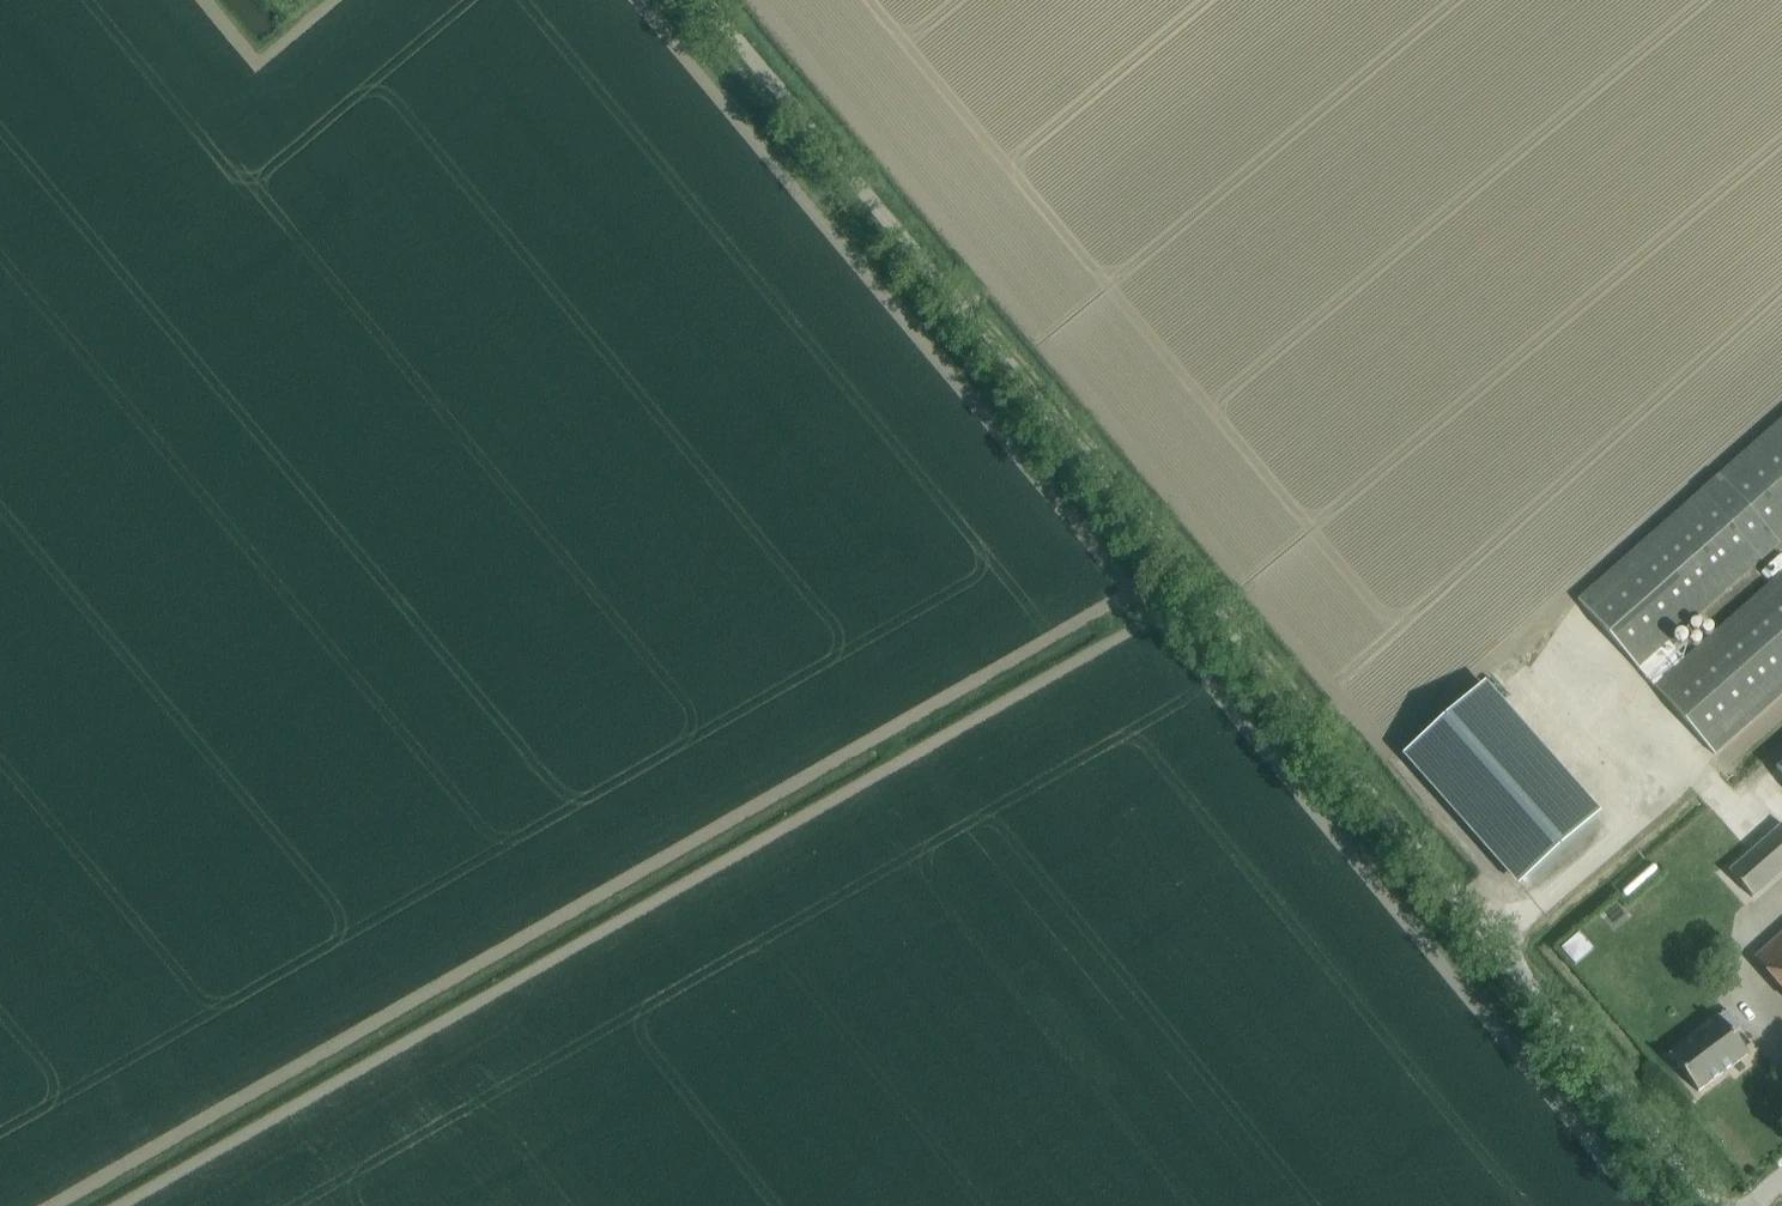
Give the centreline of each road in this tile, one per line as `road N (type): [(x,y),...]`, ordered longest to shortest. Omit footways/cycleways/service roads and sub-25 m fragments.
road 1 (unclassified): [(1706,1205),(701,0)]

